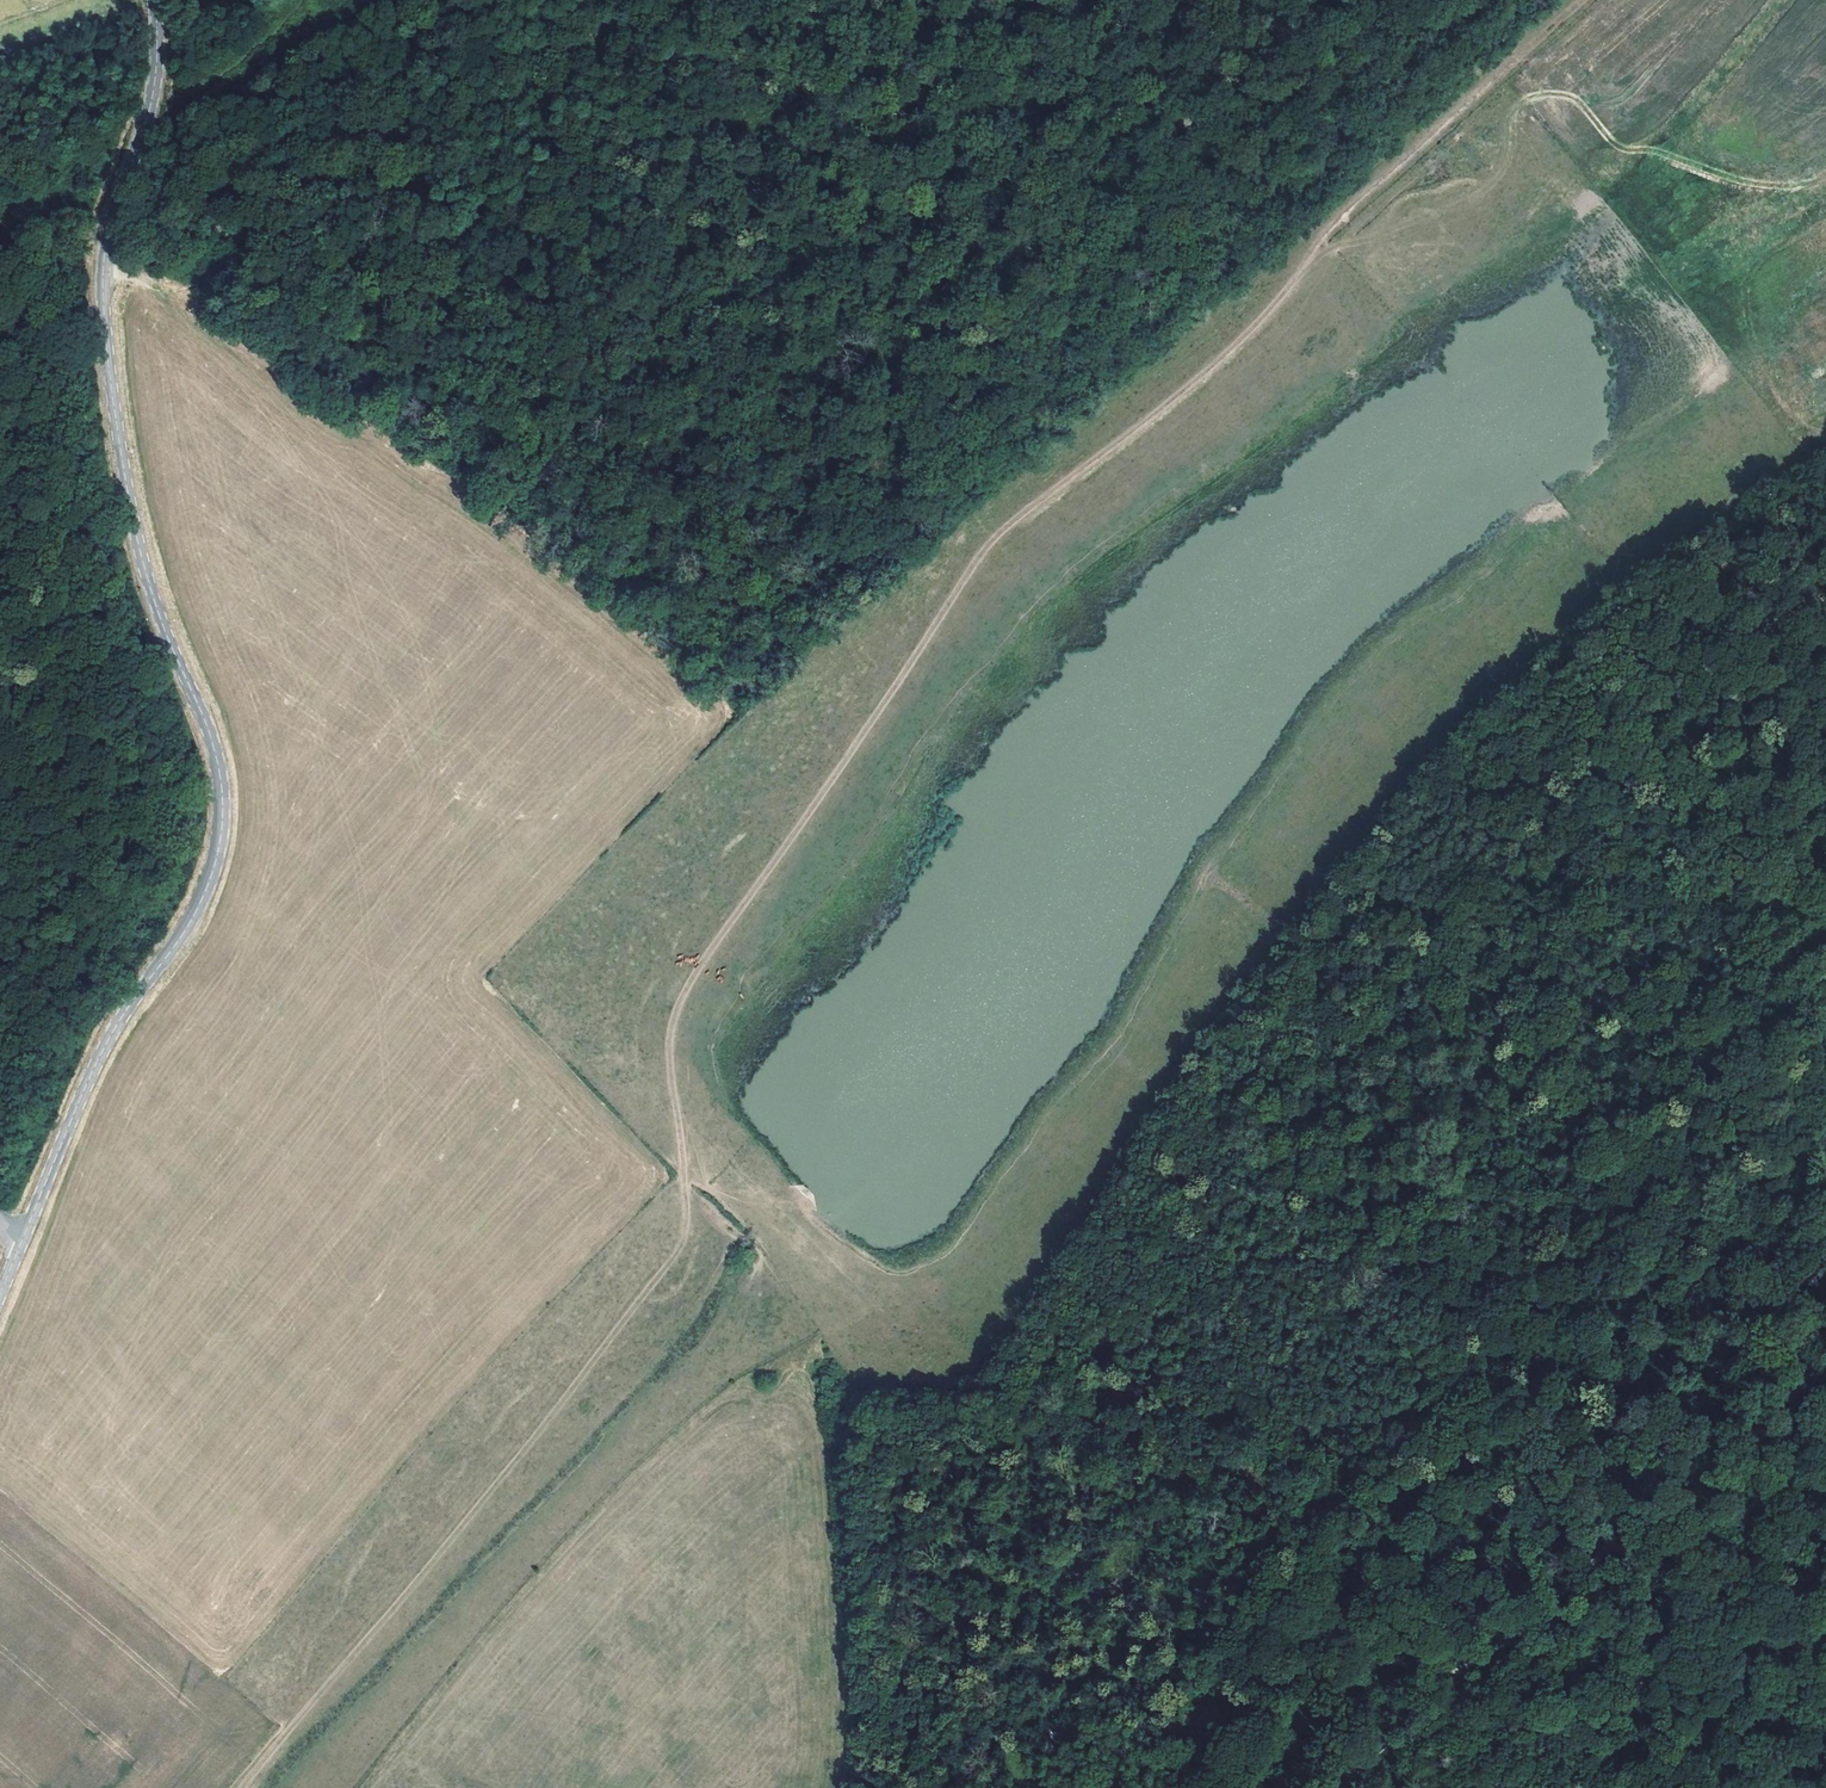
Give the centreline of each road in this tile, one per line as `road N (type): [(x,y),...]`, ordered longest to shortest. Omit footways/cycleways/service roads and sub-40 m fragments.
road 1 (unclassified): [(0,1293),(81,1096),(120,1021),(190,923),(224,826),(216,756),(159,616),(131,512),(104,306),(108,229),(150,110),(155,0)]
road 2 (track): [(1825,1343),(1341,1787)]

